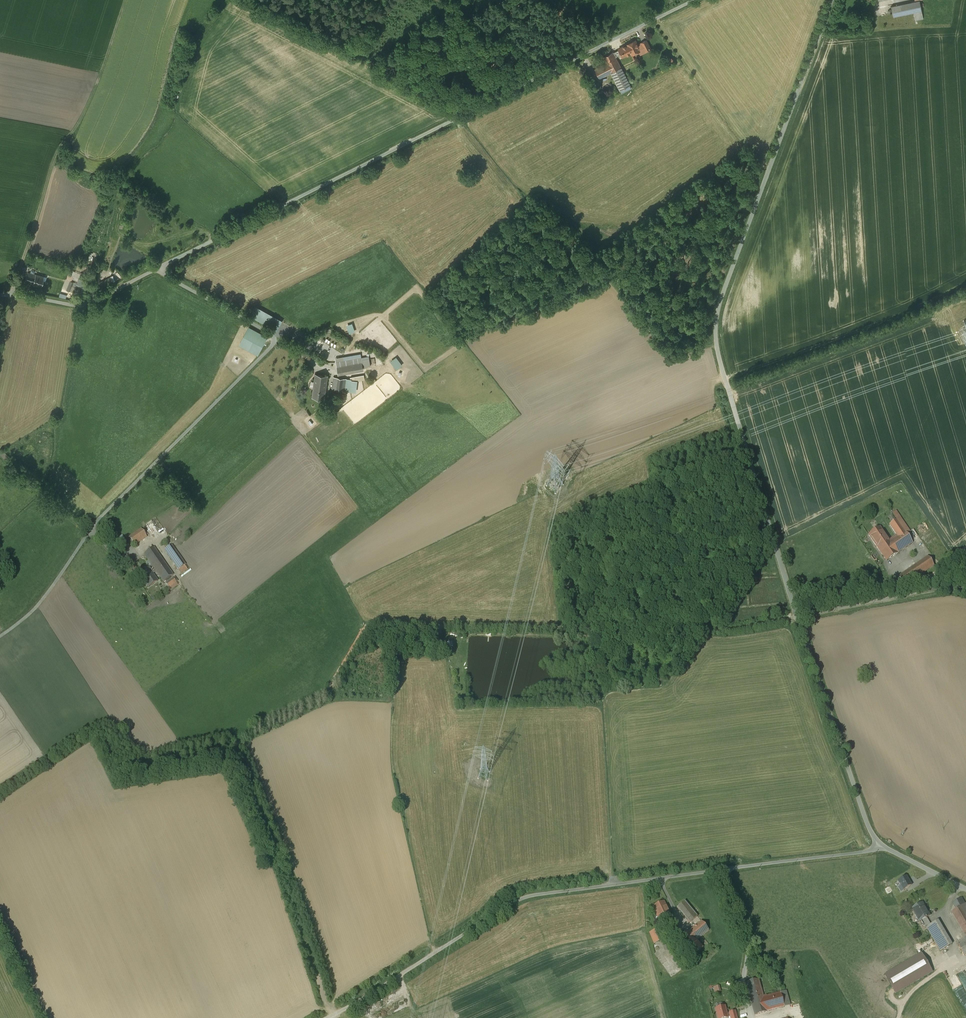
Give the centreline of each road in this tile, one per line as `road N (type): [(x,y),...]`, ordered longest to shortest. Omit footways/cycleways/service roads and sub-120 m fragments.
road 1 (unclassified): [(832,0),(725,288),(716,340),(797,617),(882,845)]
road 2 (unclassified): [(157,268),(694,0)]
road 3 (unclassified): [(329,1017),(521,899),(882,845)]
road 4 (unclassified): [(0,636),(47,593),(91,528),(277,339),(157,268)]
road 5 (track): [(797,617),(738,628),(444,626),(454,686)]
road 6 (track): [(14,294),(56,150),(76,130),(124,0)]
road 7 (unclassified): [(0,294),(79,305),(157,268)]
road 8 (track): [(557,68),(438,0)]

